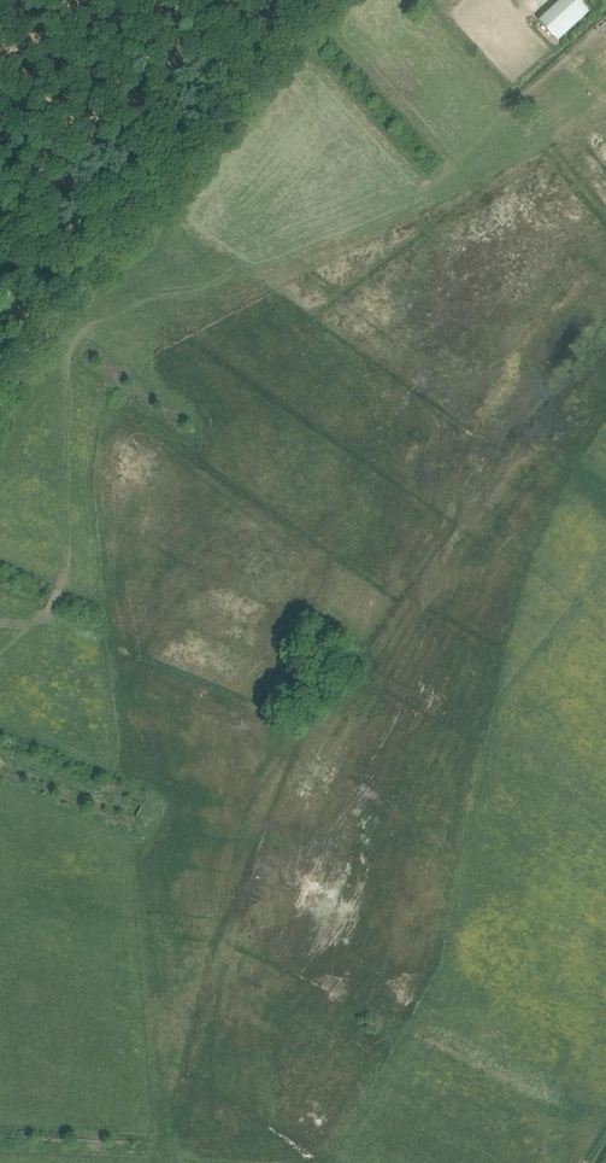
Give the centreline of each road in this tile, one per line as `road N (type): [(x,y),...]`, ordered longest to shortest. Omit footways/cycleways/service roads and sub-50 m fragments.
road 1 (unclassified): [(0,402),(50,325),(324,0)]

